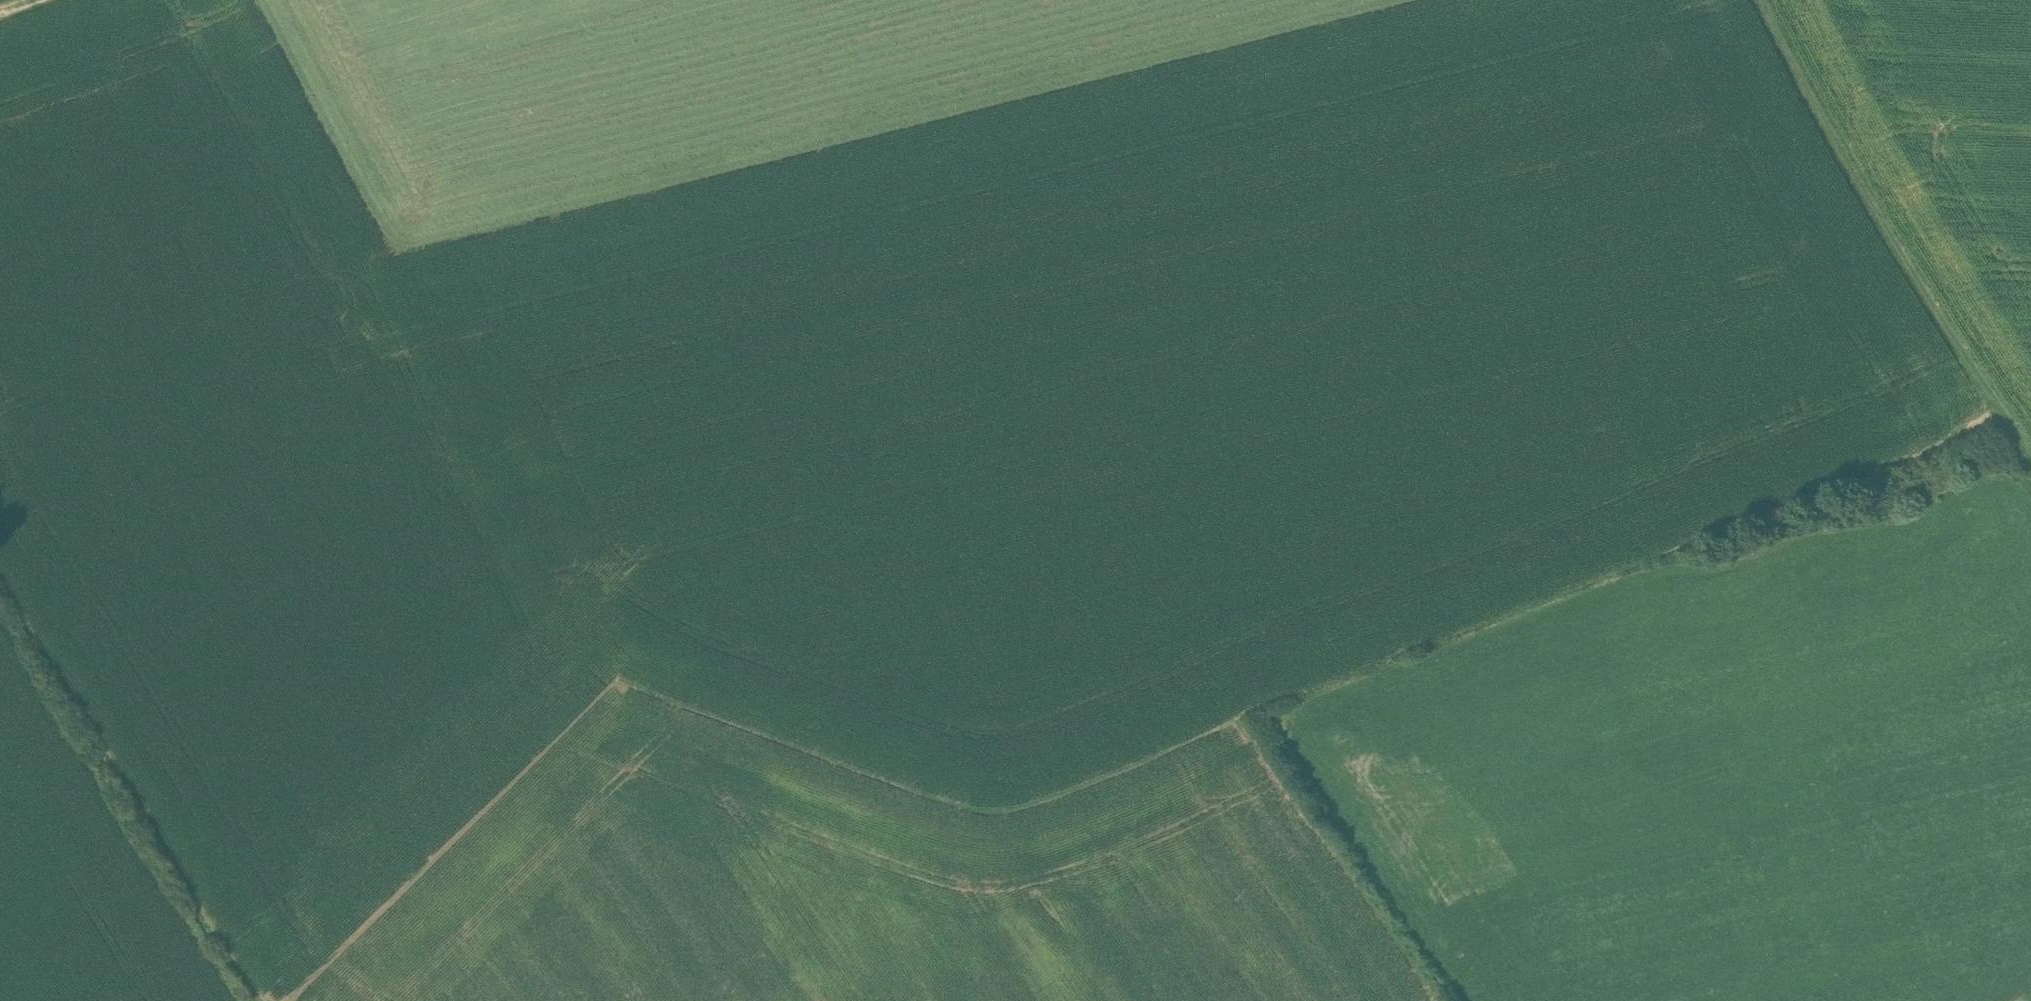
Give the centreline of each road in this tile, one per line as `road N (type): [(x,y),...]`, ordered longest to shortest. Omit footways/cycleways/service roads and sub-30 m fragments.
road 1 (track): [(1758,0),(1822,128),(2030,475)]

